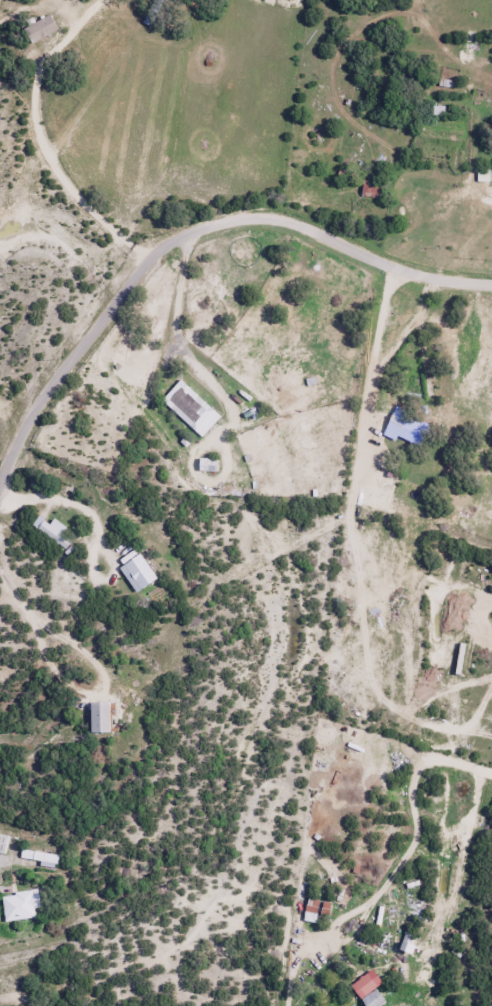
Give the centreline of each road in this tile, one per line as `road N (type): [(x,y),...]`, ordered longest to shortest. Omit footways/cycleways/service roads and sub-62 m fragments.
road 1 (residential): [(0,495),(47,403),(142,274),(199,230),(281,217),(405,267),(491,281)]

